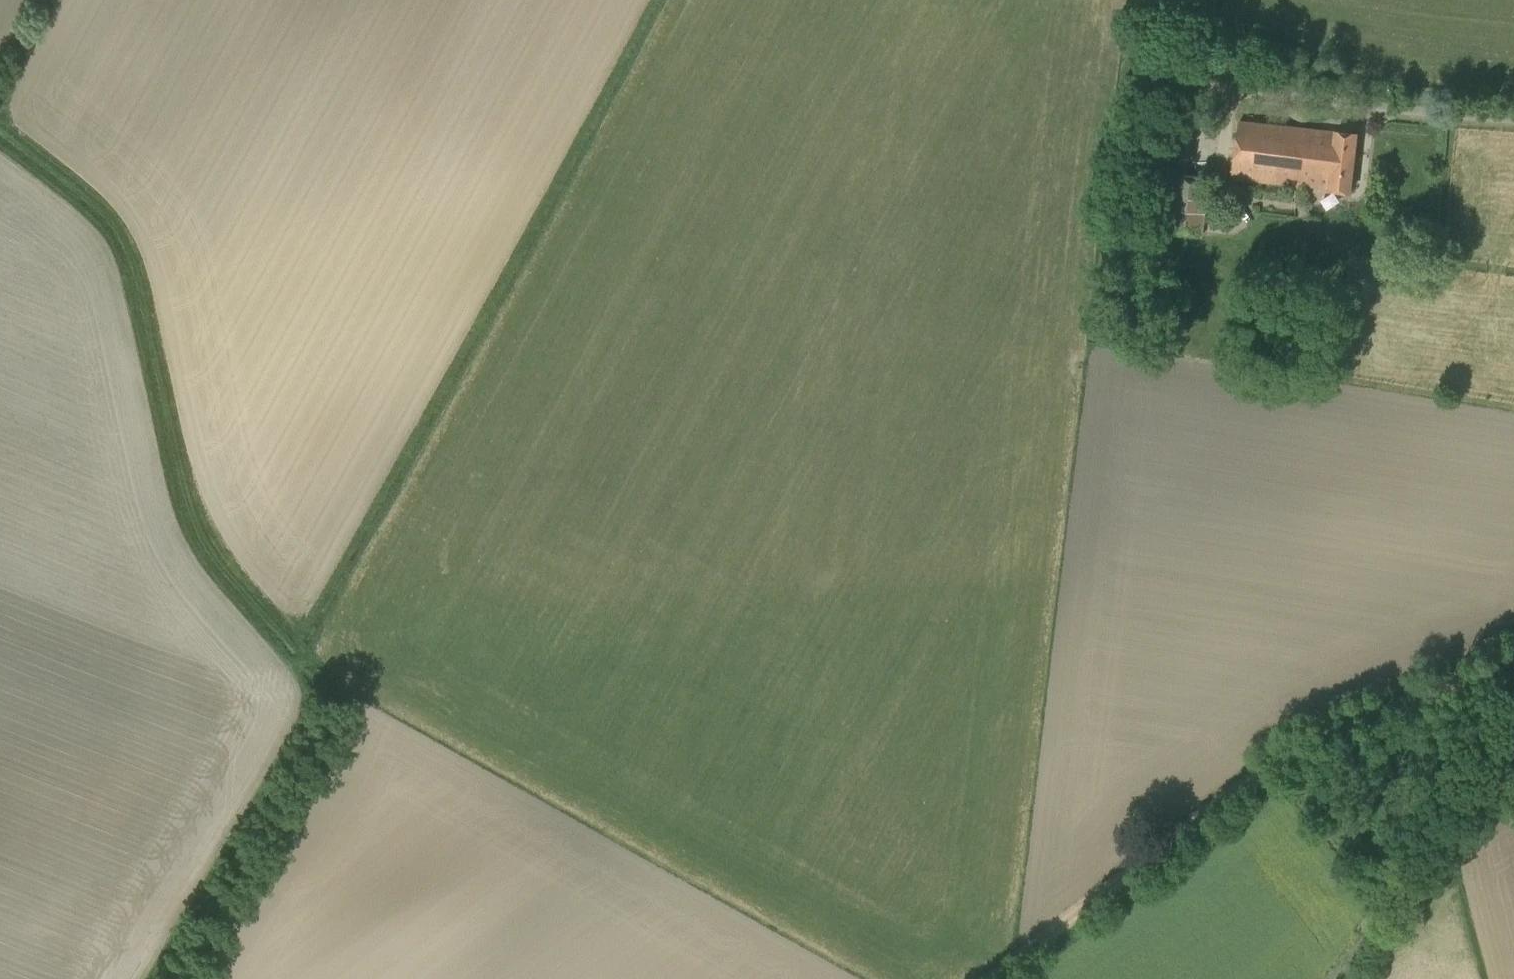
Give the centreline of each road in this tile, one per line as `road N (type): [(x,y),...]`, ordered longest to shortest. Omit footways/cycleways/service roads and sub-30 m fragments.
road 1 (track): [(1513,667),(1398,695),(1297,757),(1000,978)]
road 2 (track): [(1513,114),(1380,102)]

